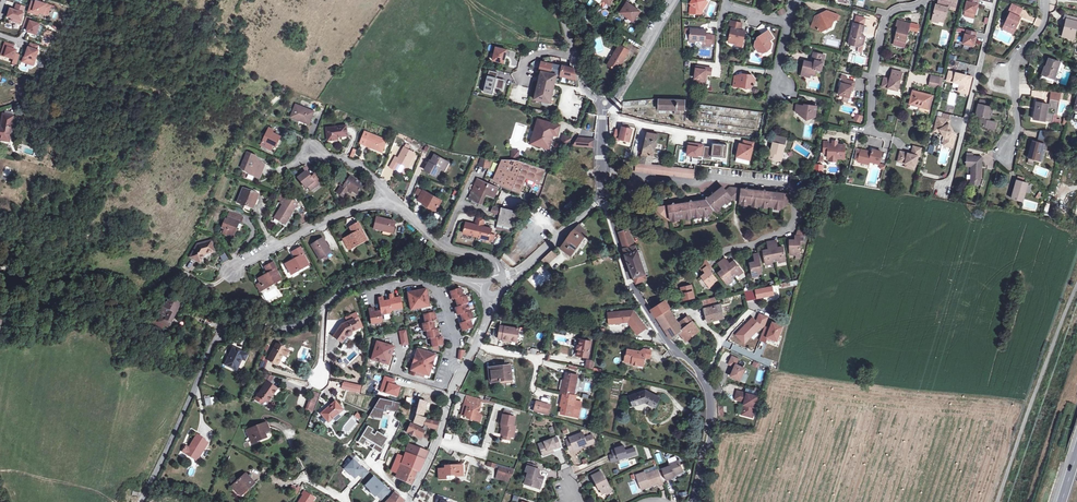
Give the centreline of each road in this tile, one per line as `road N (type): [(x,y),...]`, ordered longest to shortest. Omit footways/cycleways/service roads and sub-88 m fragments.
road 1 (unclassified): [(491,288),(434,267),(409,269),(361,278),(298,318),(231,326),(208,352),(138,501)]
road 2 (unclassified): [(601,201),(654,320),(712,398),(695,501)]
road 3 (residential): [(943,189),(996,0)]
road 4 (residential): [(234,269),(387,197)]
road 5 (residential): [(1005,154),(1019,130),(1015,72),(1046,20),(1046,0)]
road 6 (residential): [(363,297),(416,282),(434,287),(458,376)]
road 7 (residential): [(871,132),(873,74),(886,20),(925,0)]
road 8 (residential): [(387,197),(445,248),(497,264),(494,284)]
road 9 (unclassified): [(406,501),(434,451),(458,376)]
road 10 (unclassified): [(497,285),(601,201)]
road 11 (unclassified): [(674,0),(605,104)]

